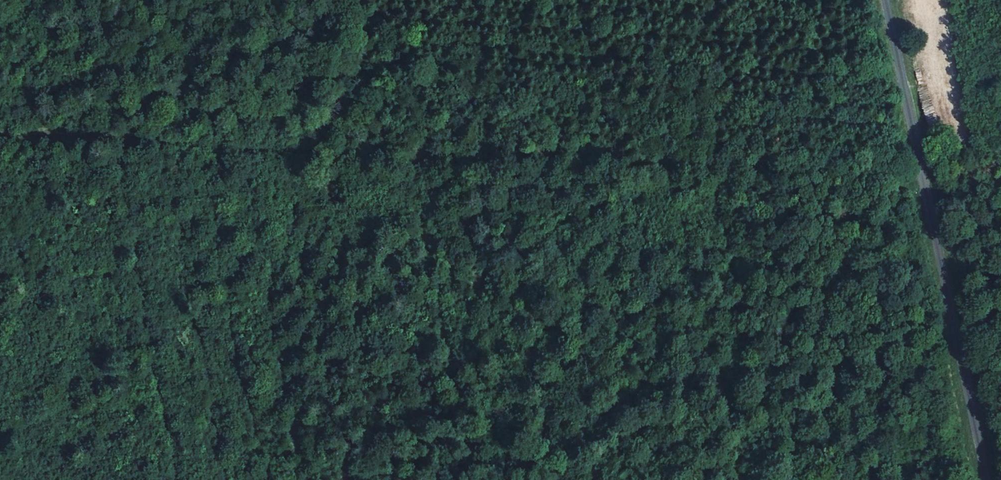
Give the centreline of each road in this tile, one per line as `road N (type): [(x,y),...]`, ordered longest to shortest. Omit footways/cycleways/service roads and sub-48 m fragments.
road 1 (unclassified): [(889,0),(988,479)]

